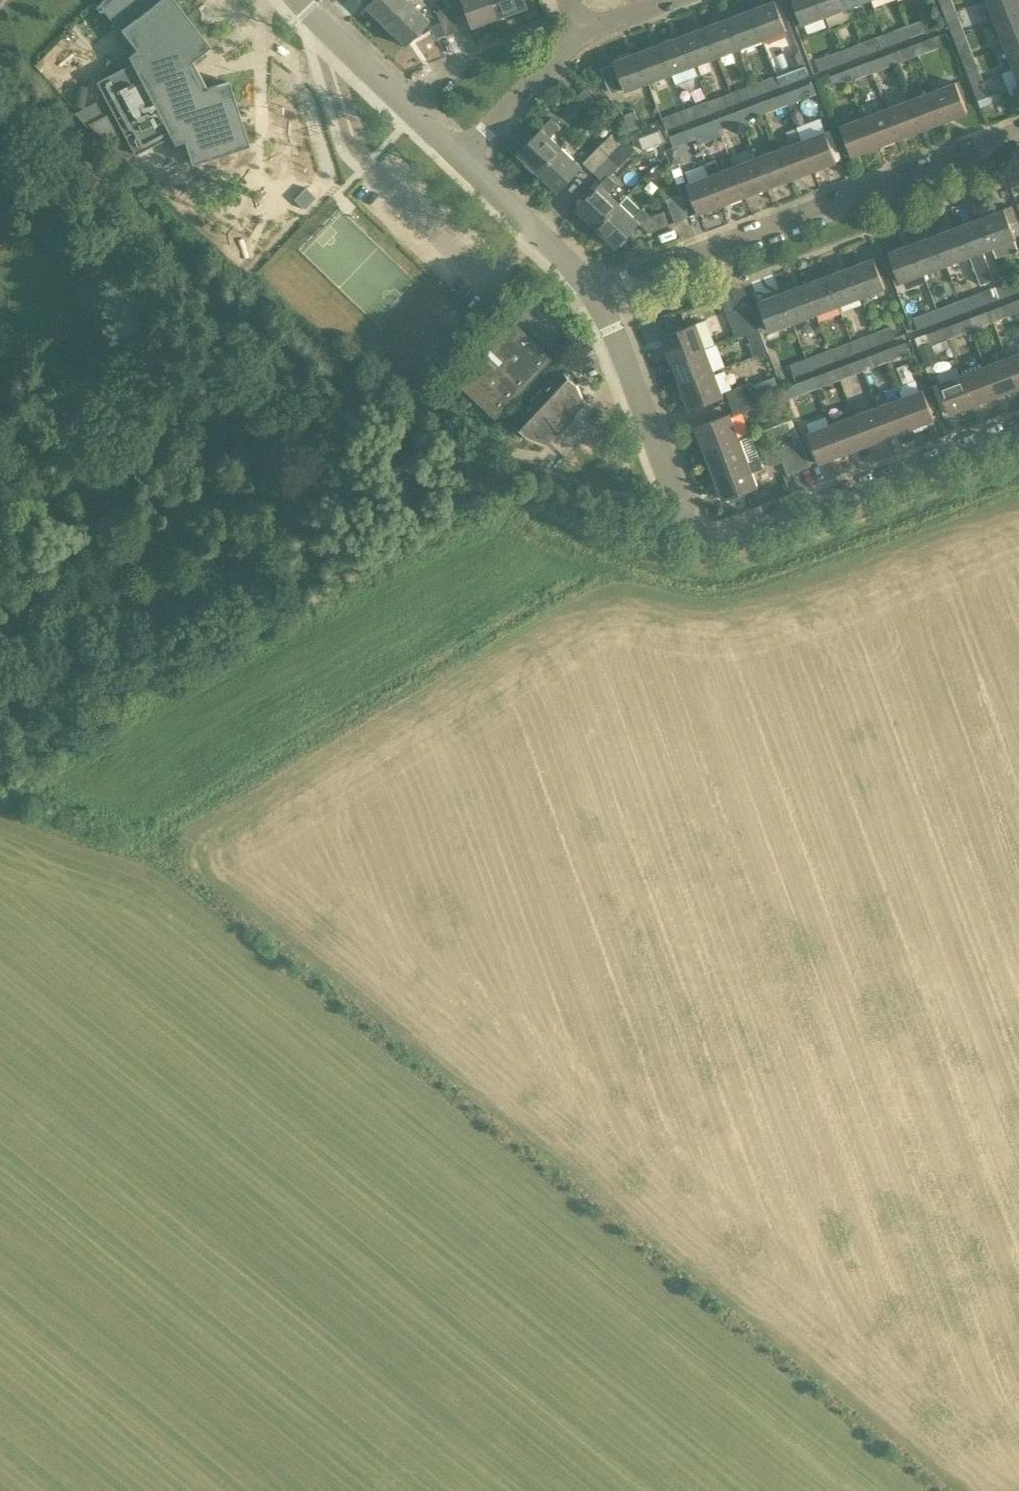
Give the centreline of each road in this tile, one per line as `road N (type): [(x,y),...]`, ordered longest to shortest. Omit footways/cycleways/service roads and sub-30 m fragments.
road 1 (residential): [(597,295),(1018,125)]
road 2 (residential): [(701,533),(730,530),(1018,425)]
road 3 (residential): [(701,533),(685,523),(597,295)]
road 4 (residential): [(461,158),(299,0)]
road 5 (residential): [(597,295),(461,158)]
road 6 (residential): [(461,158),(582,32)]

